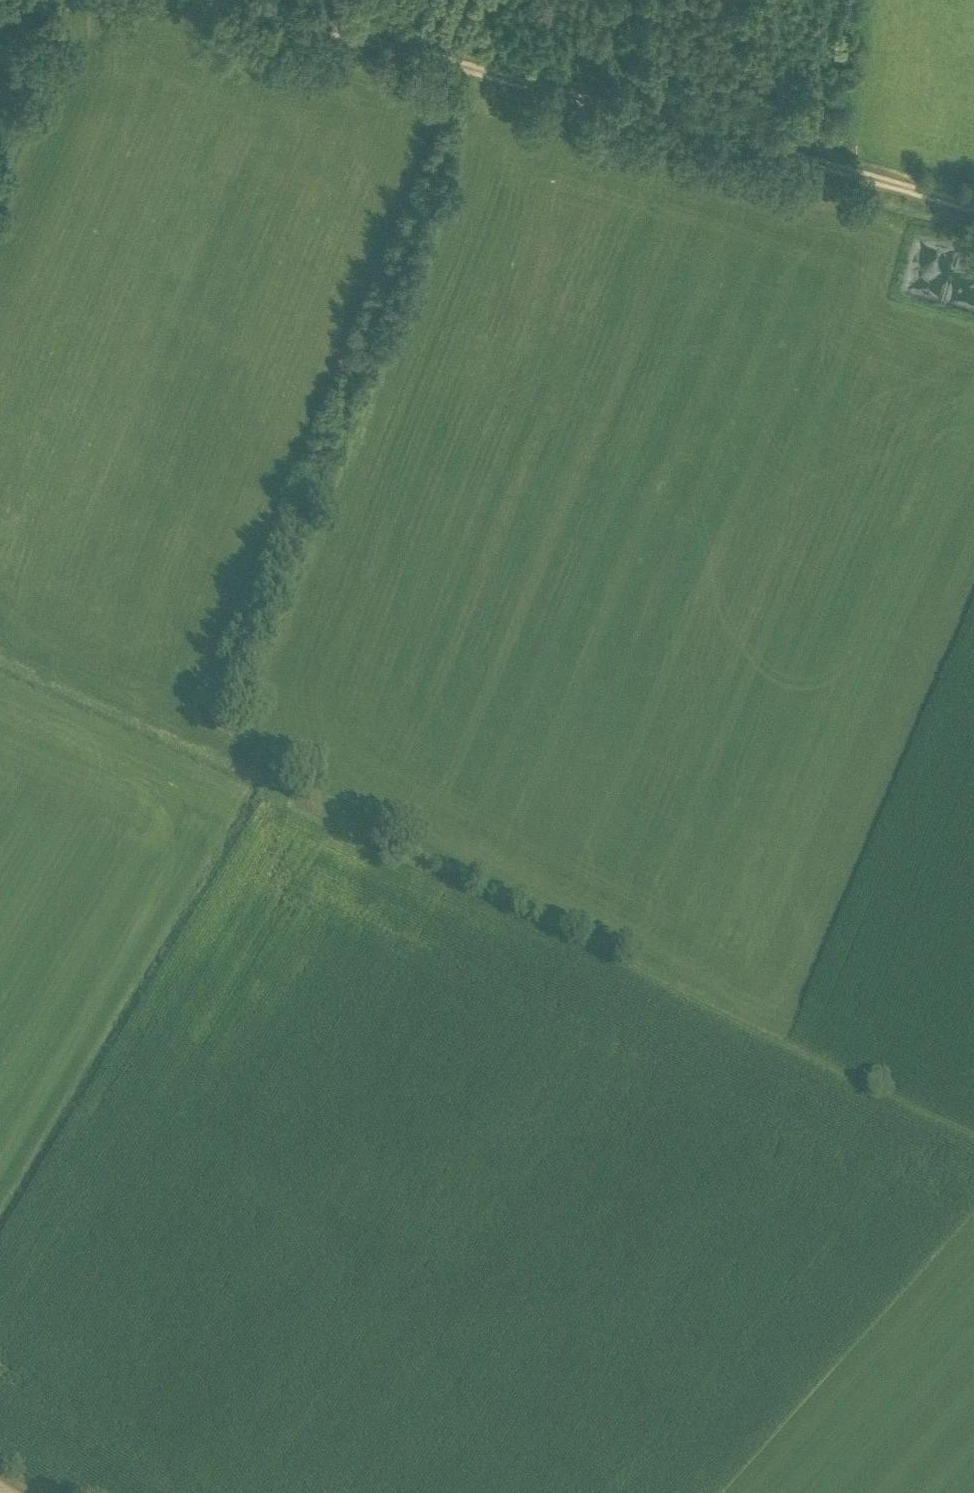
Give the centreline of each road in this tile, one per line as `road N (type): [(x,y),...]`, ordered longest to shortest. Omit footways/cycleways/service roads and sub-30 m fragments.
road 1 (track): [(973,210),(207,0)]

